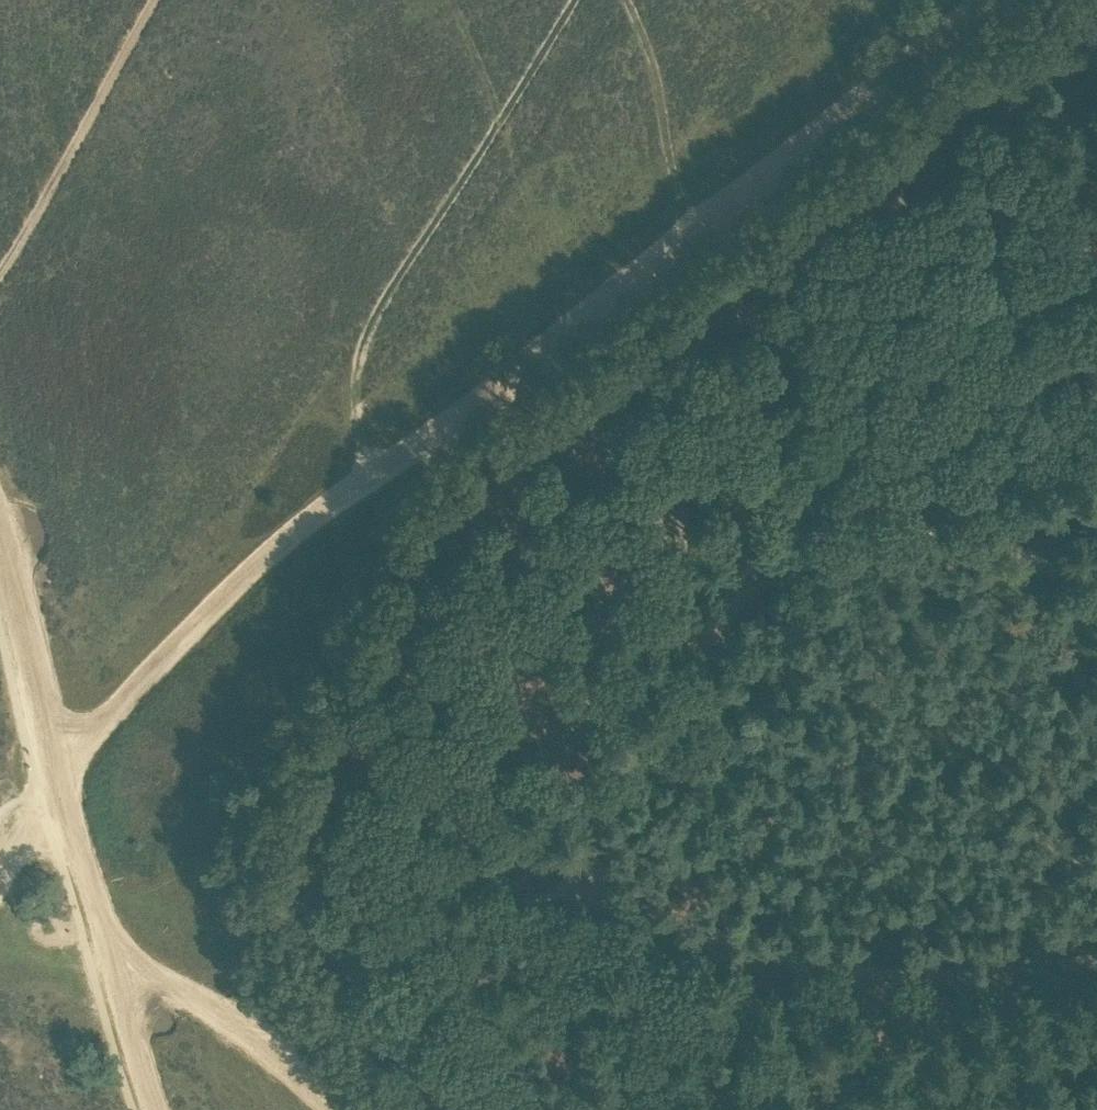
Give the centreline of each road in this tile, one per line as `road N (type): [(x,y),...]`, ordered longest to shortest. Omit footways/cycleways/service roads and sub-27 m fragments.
road 1 (track): [(986,0),(551,344),(288,539),(95,733),(0,888)]
road 2 (track): [(261,1044),(440,944),(580,895),(766,971),(845,979),(947,972),(1096,945)]
road 3 (track): [(590,895),(632,718),(792,531),(852,505),(1096,542)]
road 4 (track): [(0,562),(118,959),(154,1109)]
road 5 (track): [(573,0),(362,334),(351,394),(358,434),(379,469)]
road 6 (track): [(153,0),(0,272)]
road 7 (track): [(118,959),(261,1044),(333,1109)]
road 8 (track): [(339,995),(414,1073),(463,1109)]

